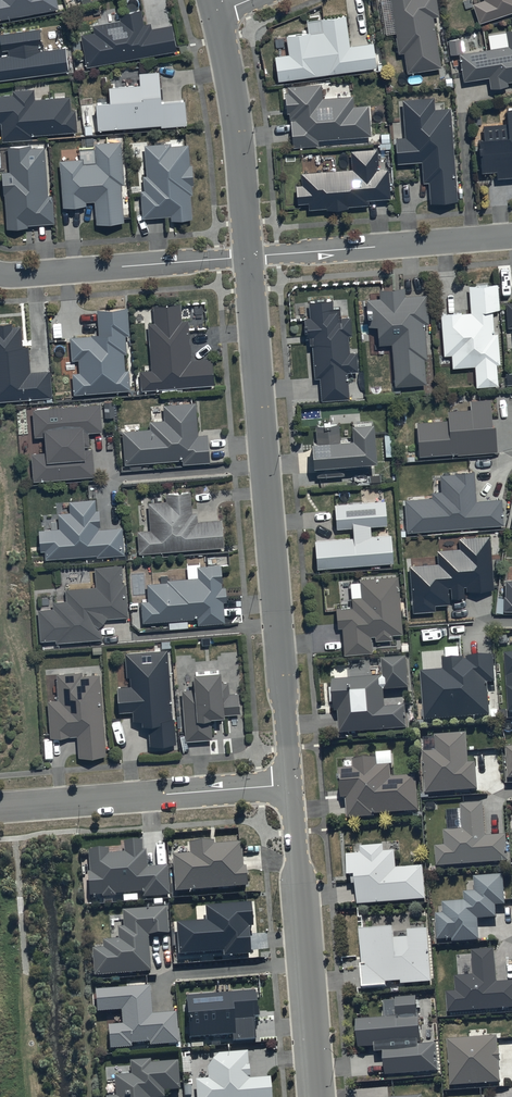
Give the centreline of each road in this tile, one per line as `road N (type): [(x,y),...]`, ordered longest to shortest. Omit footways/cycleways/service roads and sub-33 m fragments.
road 1 (tertiary): [(290,785),(249,257)]
road 2 (tertiary): [(315,1096),(290,785)]
road 3 (residential): [(290,785),(0,808)]
road 4 (residential): [(511,236),(249,257)]
road 5 (residential): [(249,257),(0,275)]
road 6 (tertiary): [(249,257),(239,135),(216,11)]

